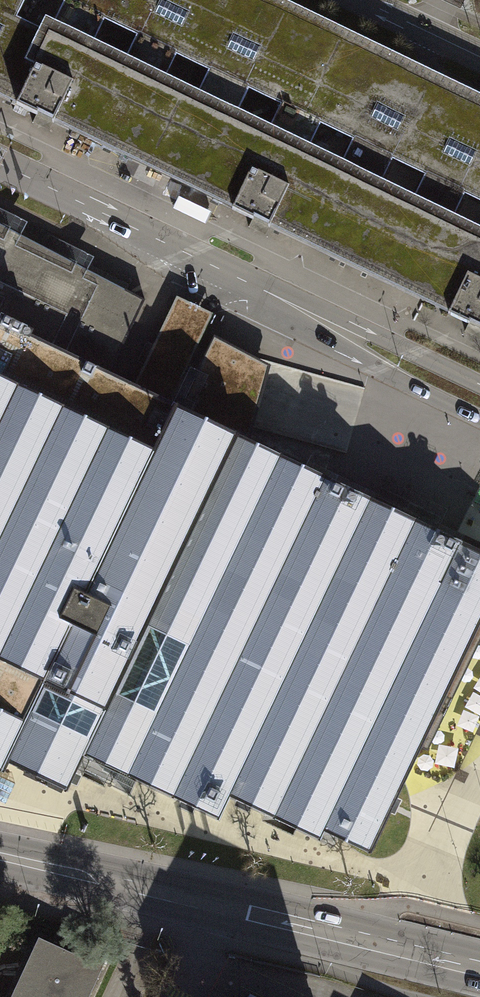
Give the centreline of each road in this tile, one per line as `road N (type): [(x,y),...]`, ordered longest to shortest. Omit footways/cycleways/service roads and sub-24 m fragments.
road 1 (residential): [(0,164),(479,403)]
road 2 (secondary): [(0,860),(479,974)]
road 3 (residential): [(479,53),(368,0)]

